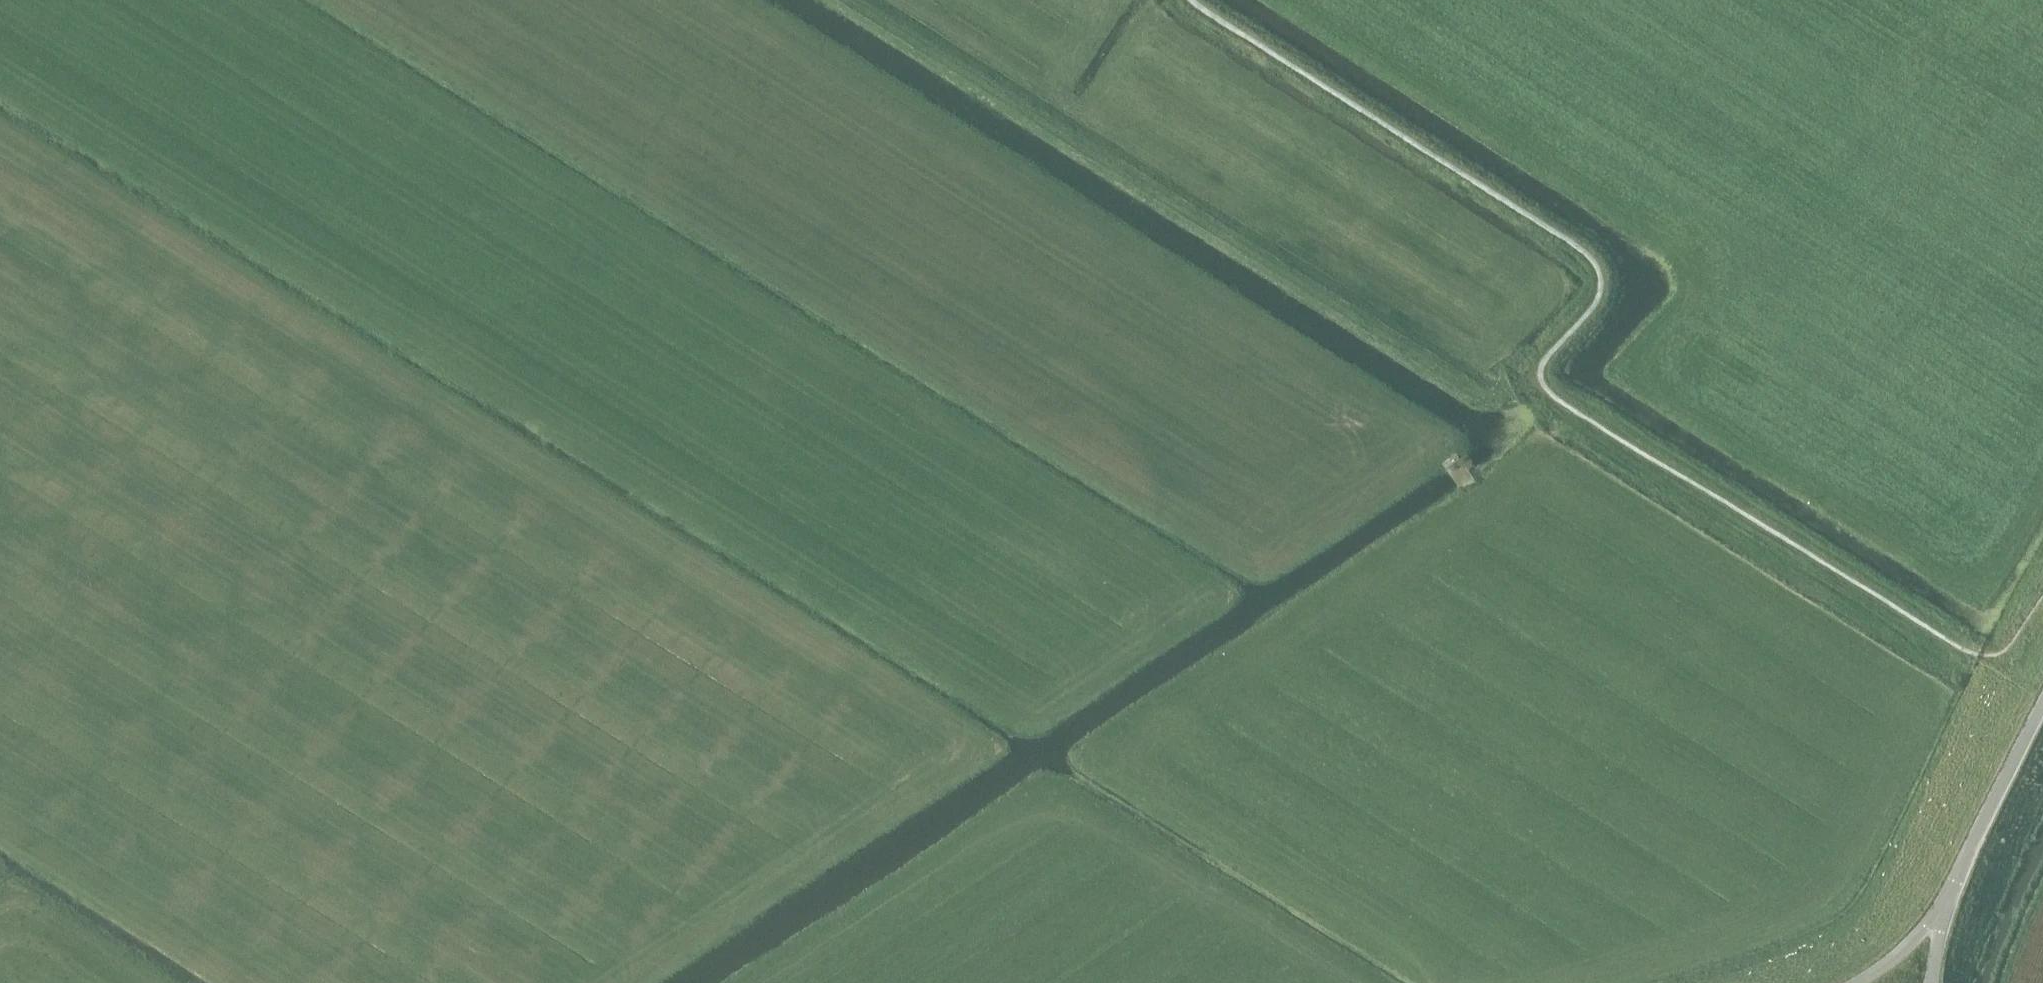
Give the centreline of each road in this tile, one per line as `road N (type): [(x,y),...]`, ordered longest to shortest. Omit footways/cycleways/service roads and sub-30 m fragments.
road 1 (unclassified): [(1936,922),(2042,702)]

